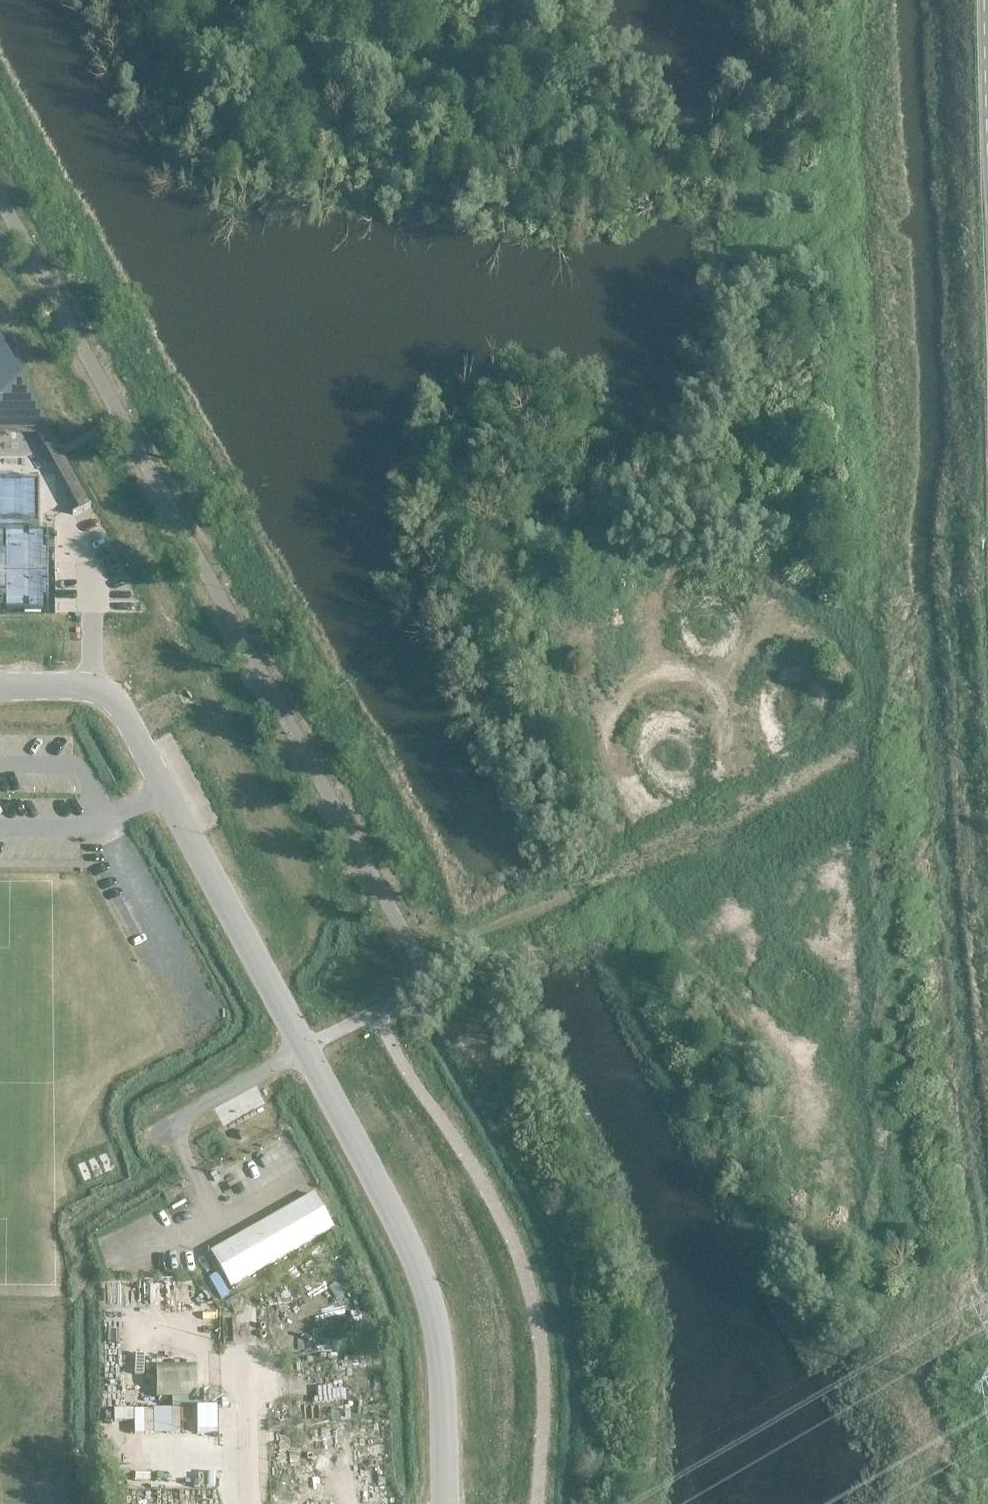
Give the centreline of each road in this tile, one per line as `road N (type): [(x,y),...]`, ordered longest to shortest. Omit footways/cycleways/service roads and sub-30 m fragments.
road 1 (unclassified): [(0,687),(106,691),(162,791),(428,1290),(442,1364),(446,1503)]

